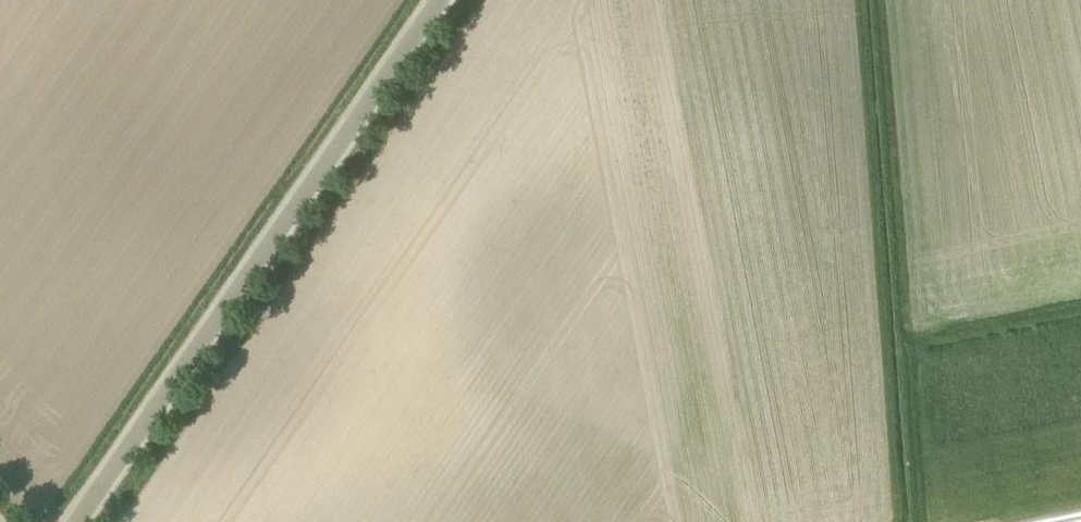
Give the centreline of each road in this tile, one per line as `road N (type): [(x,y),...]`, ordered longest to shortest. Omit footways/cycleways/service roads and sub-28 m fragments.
road 1 (unclassified): [(83,521),(449,0)]

